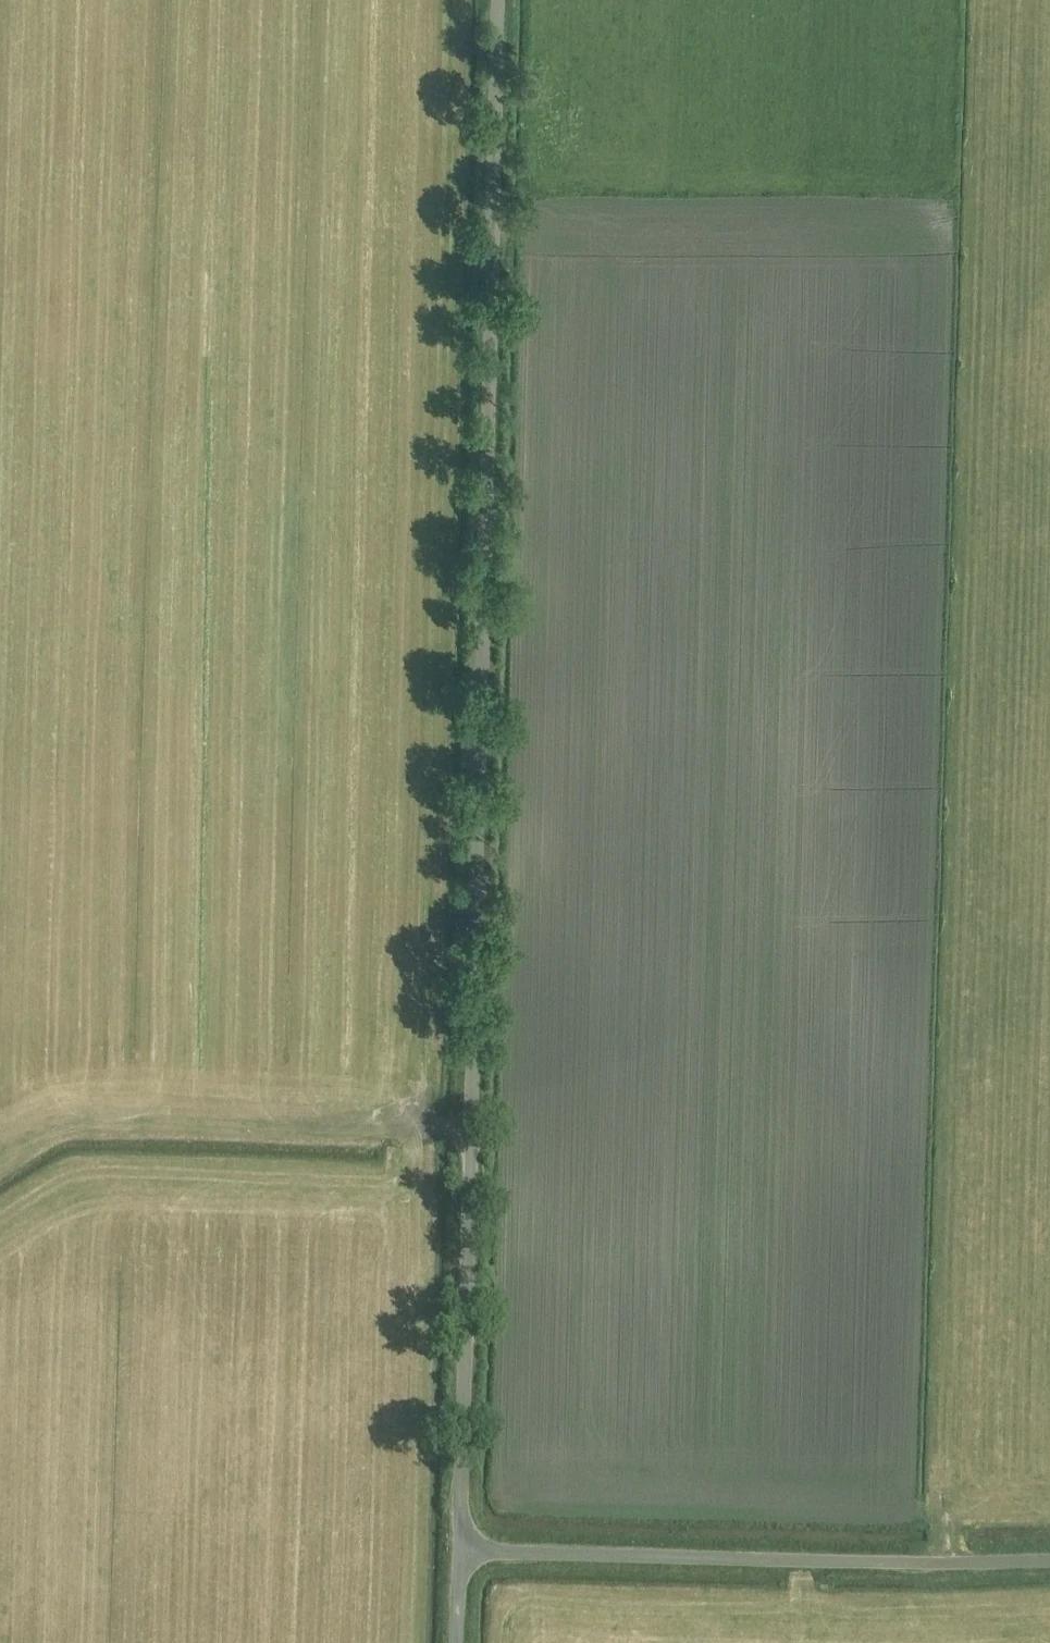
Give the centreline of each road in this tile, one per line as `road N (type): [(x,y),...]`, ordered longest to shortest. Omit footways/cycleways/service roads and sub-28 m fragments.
road 1 (unclassified): [(464,1549),(502,0)]
road 2 (unclassified): [(464,1549),(889,1564),(1049,1560)]

